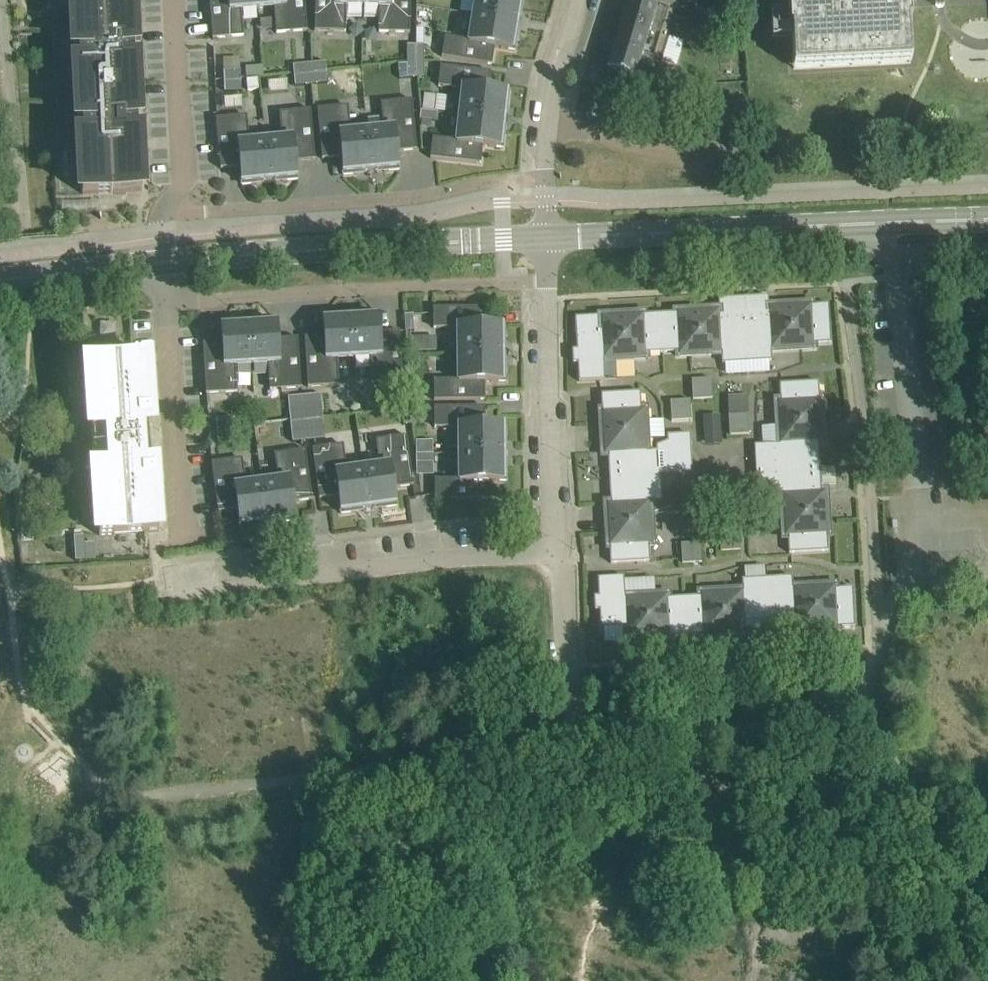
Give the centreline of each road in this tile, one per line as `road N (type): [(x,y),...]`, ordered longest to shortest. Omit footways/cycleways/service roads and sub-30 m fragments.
road 1 (tertiary): [(546,238),(987,222)]
road 2 (residential): [(164,597),(556,548)]
road 3 (tertiary): [(165,262),(546,238)]
road 4 (residential): [(168,304),(547,281)]
road 5 (residential): [(545,179),(419,198),(172,209)]
road 6 (residential): [(882,652),(849,288)]
road 7 (residential): [(578,750),(840,721),(860,703),(882,652)]
road 8 (unclassified): [(137,798),(418,768)]
road 9 (residential): [(556,548),(547,281)]
road 10 (residential): [(185,544),(168,304)]
road 11 (unclassified): [(418,768),(468,980)]
road 12 (residential): [(175,0),(184,168),(172,209)]
road 13 (residential): [(578,750),(556,548)]
road 14 (residential): [(545,179),(552,96),(579,0)]
road 15 (tertiary): [(0,279),(165,262)]
road 16 (residential): [(418,768),(578,750)]

